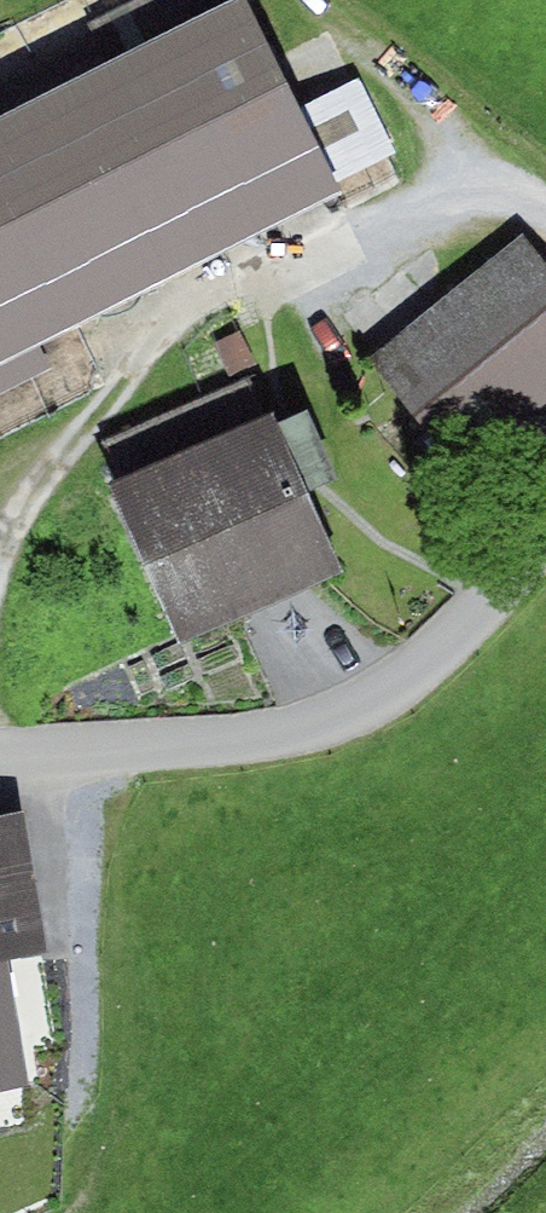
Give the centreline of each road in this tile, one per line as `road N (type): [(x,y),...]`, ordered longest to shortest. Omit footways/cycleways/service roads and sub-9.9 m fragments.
road 1 (track): [(0,538),(139,346),(203,293),(272,258),(407,209),(470,196),(527,204),(545,223)]
road 2 (unclassified): [(0,758),(224,746),(304,728),(389,695),(545,536)]

